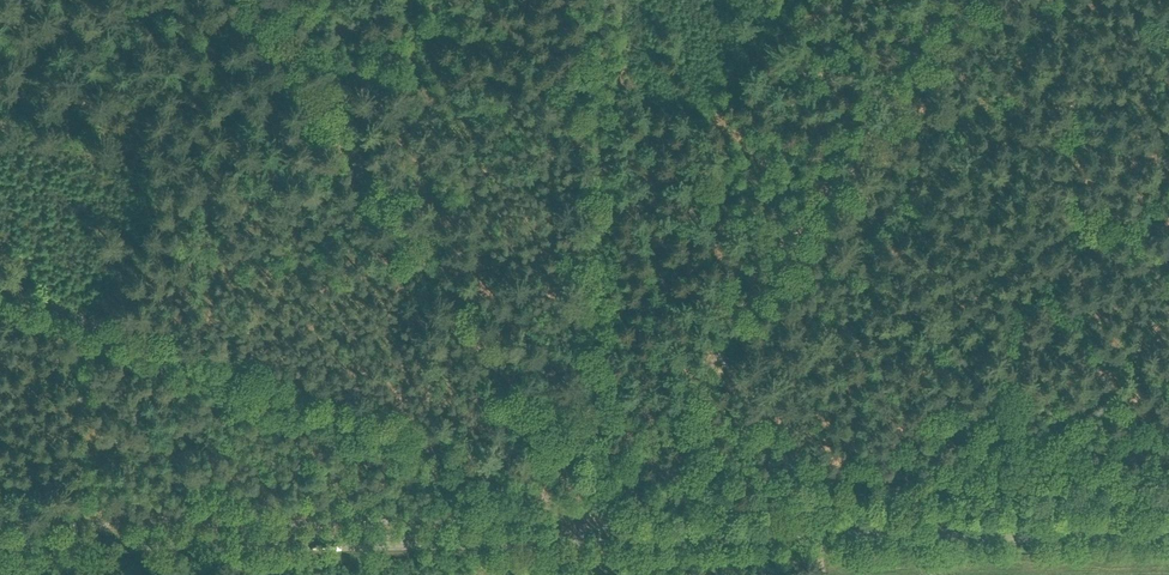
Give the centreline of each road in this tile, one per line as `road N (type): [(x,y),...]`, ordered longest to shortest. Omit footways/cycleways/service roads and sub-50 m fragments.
road 1 (tertiary): [(1168,532),(0,547)]
road 2 (track): [(0,287),(593,515)]
road 3 (track): [(603,0),(593,515)]
road 4 (track): [(348,148),(593,515)]
road 5 (track): [(957,0),(816,216)]
road 6 (track): [(718,353),(593,524)]
road 7 (track): [(249,0),(348,148)]
road 8 (track): [(816,216),(718,353)]

